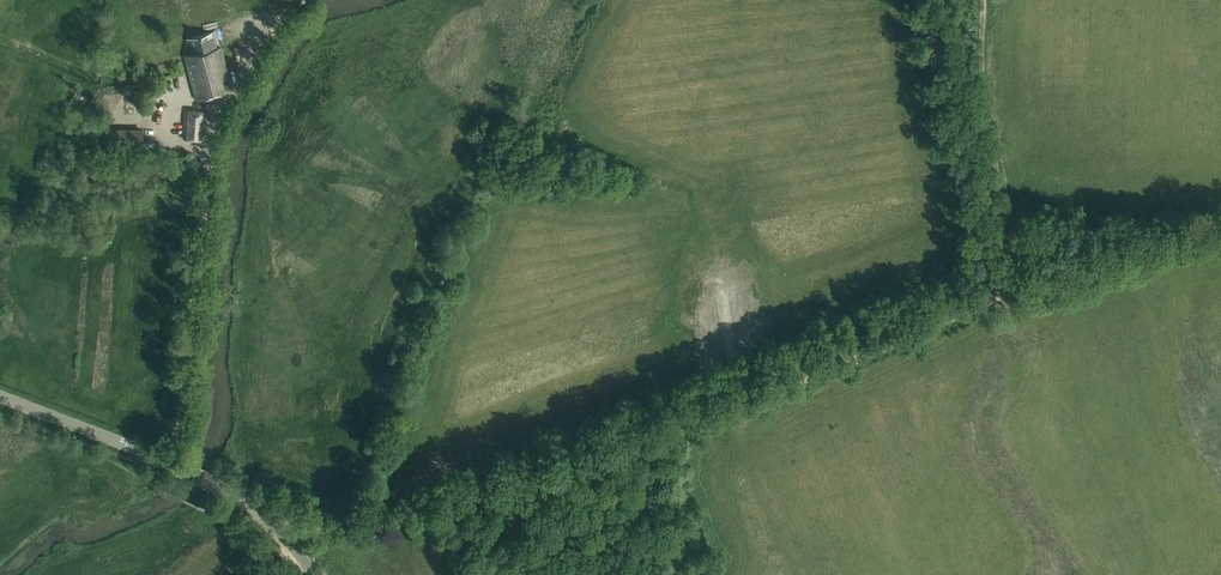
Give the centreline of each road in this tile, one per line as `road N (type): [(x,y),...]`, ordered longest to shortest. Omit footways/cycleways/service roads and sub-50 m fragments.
road 1 (track): [(284,570),(288,542),(304,532),(402,524),(730,417),(1005,293)]
road 2 (tertiary): [(311,574),(263,517),(207,479),(0,397)]
road 3 (track): [(1005,293),(1005,205),(981,73),(984,0)]
road 4 (track): [(1005,293),(1140,238),(1220,227)]

